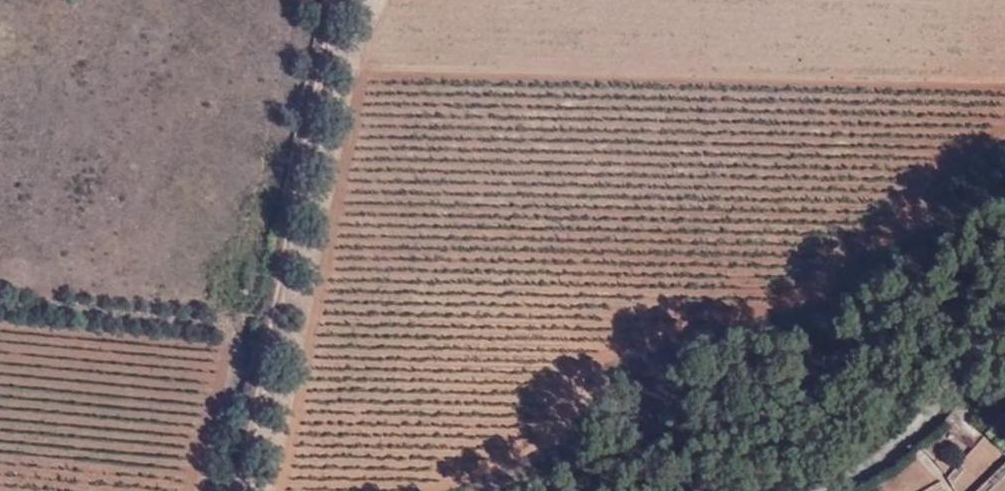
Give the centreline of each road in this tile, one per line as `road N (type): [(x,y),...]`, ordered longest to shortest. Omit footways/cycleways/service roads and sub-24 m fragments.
road 1 (unclassified): [(737,490),(920,430),(1004,350)]

